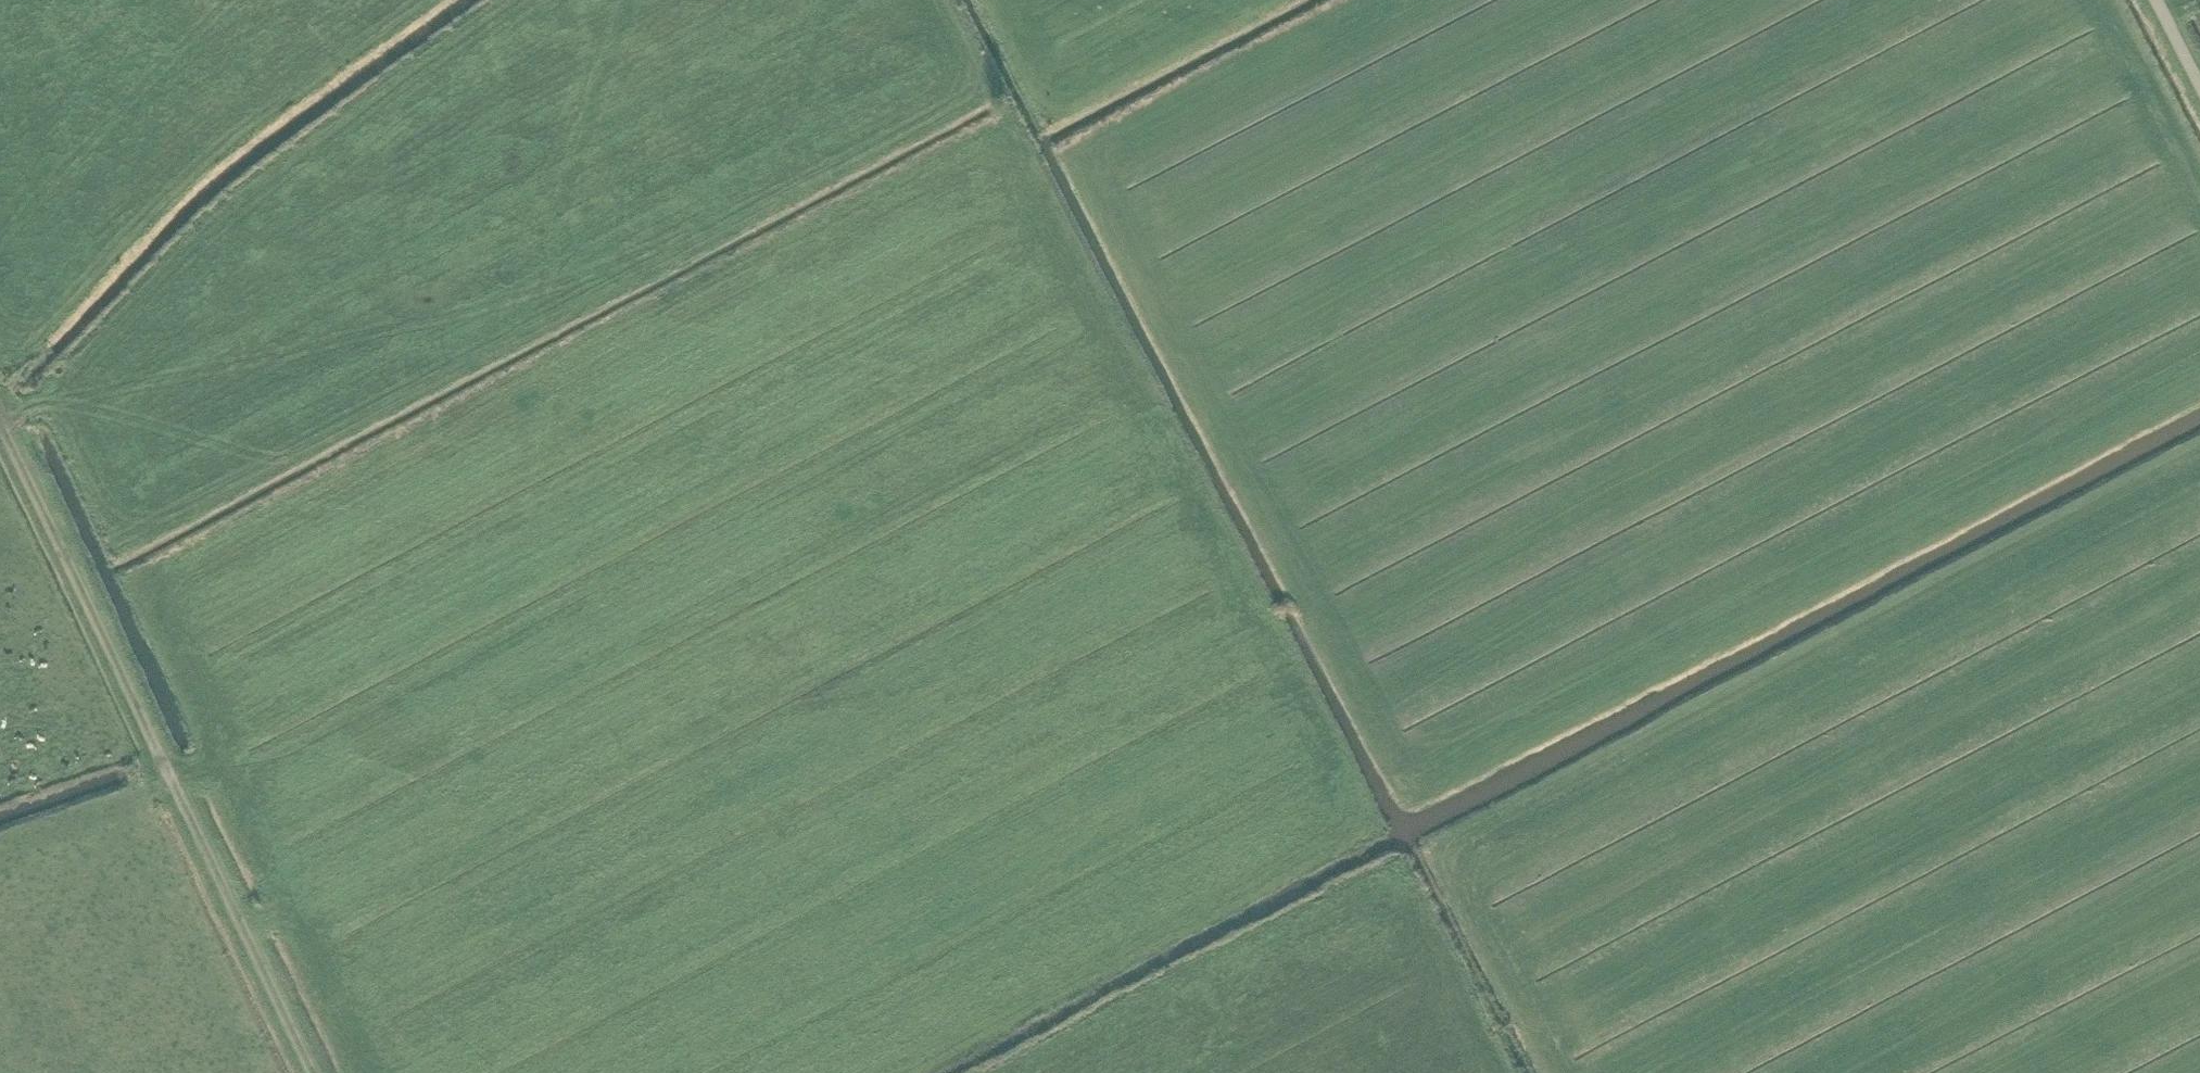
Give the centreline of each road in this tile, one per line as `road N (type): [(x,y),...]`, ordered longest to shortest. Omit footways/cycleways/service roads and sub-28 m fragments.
road 1 (track): [(311,1072),(0,422)]

